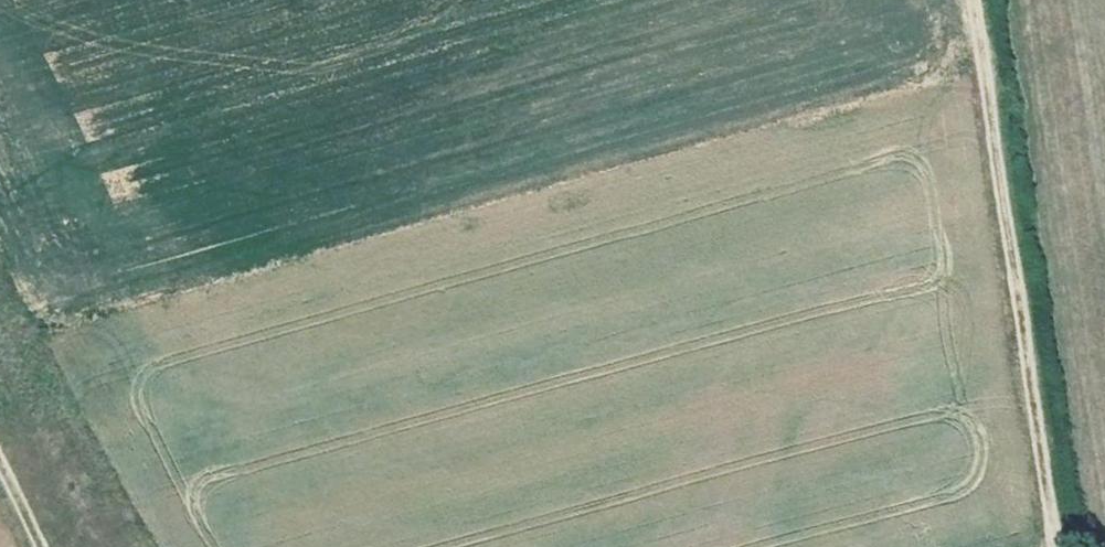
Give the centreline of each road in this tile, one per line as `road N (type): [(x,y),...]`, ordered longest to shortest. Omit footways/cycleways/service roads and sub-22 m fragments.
road 1 (track): [(1055,546),(974,0)]

